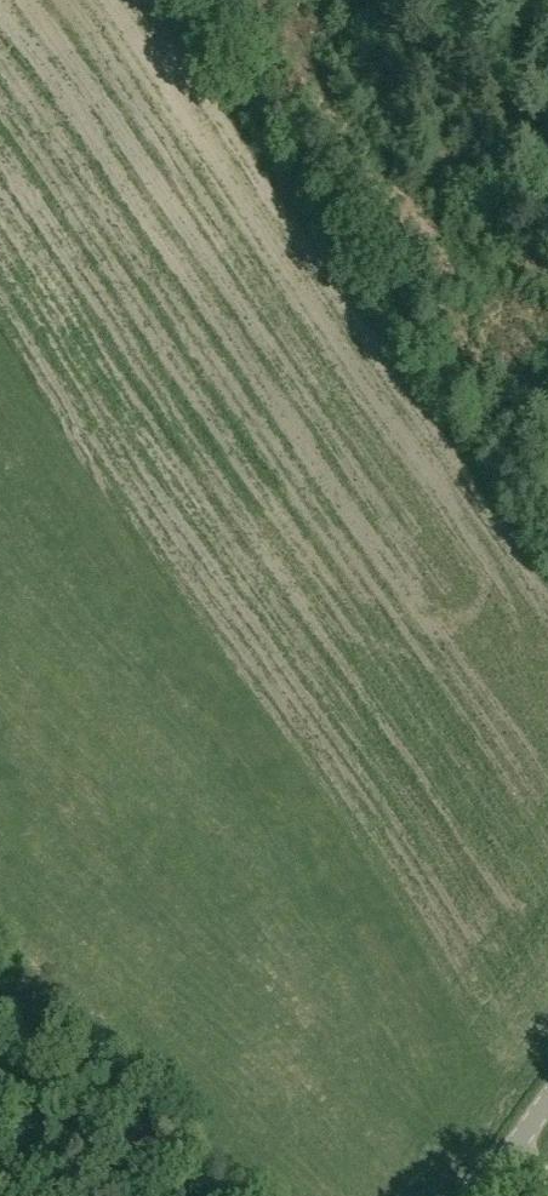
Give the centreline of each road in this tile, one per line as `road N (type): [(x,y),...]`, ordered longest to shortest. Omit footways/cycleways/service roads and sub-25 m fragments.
road 1 (track): [(340,0),(547,104)]
road 2 (track): [(0,1091),(57,1146),(135,1195)]

